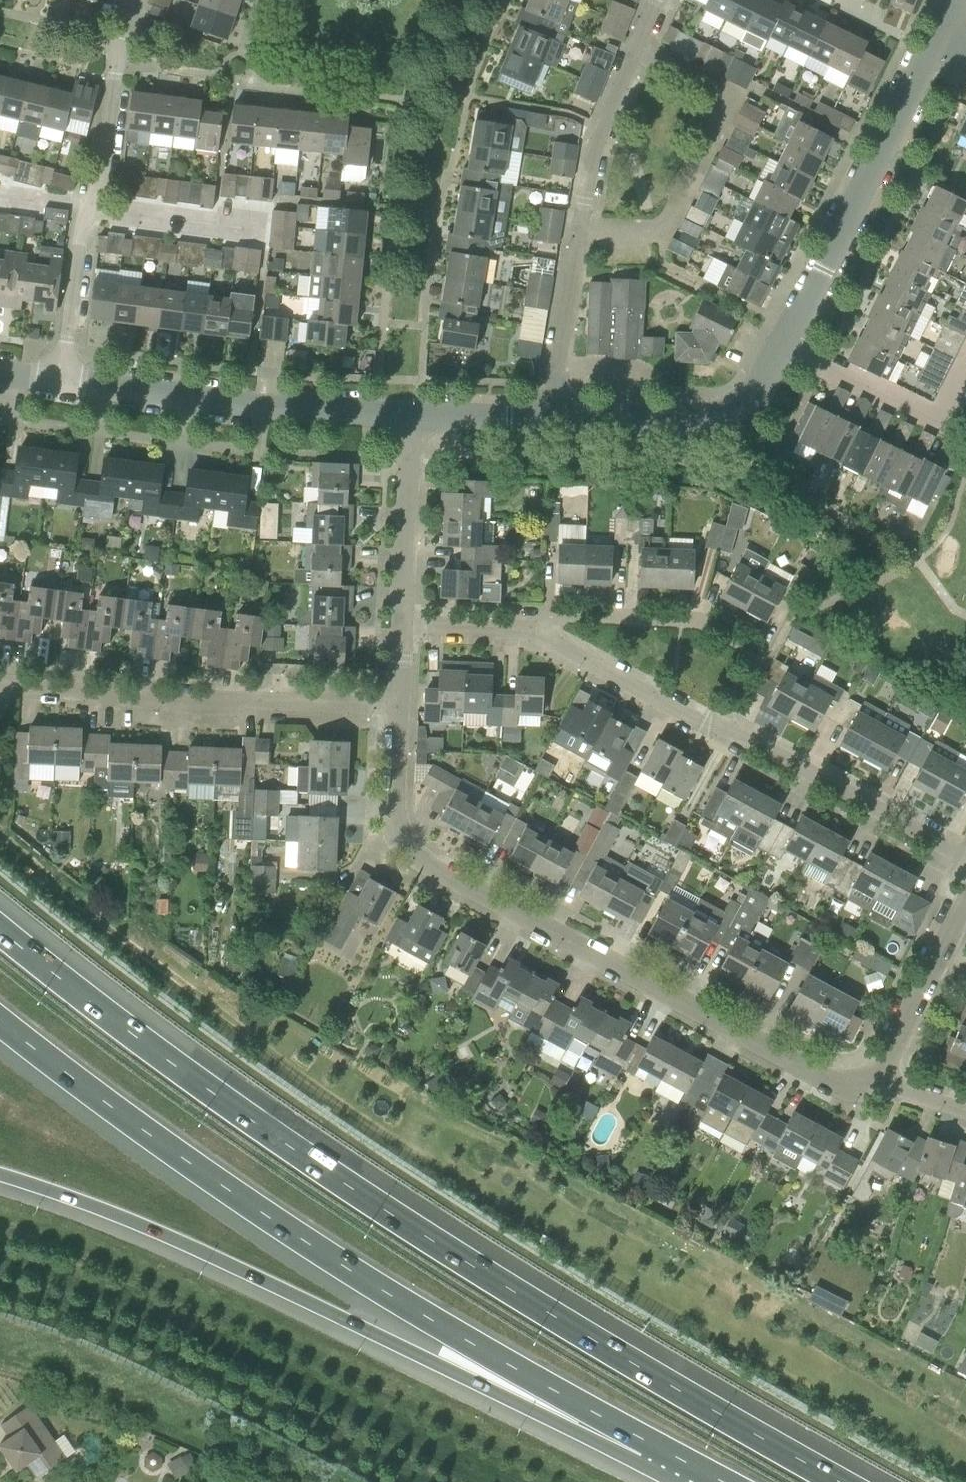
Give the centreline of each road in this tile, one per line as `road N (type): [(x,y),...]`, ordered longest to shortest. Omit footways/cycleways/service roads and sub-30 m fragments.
road 1 (track): [(0,840),(374,1128),(396,1135),(467,1129),(965,1396)]
road 2 (motorway): [(846,1481),(386,1211),(191,1076),(0,926)]
road 3 (motorway): [(0,1021),(302,1239),(650,1443)]
road 4 (motorway): [(0,1176),(191,1248),(436,1364),(650,1443)]
road 5 (residential): [(875,1081),(832,1083),(415,857),(394,824),(398,707)]
road 6 (residential): [(555,421),(591,165),(658,0)]
road 7 (residential): [(398,707),(0,690)]
road 8 (residential): [(61,382),(82,211),(130,0)]
road 9 (residential): [(940,30),(782,345)]
road 10 (residential): [(411,419),(248,408),(61,382)]
road 11 (residential): [(529,630),(552,615),(698,619),(760,654),(721,724)]
road 12 (residential): [(965,857),(721,724)]
road 13 (residential): [(782,345),(758,393),(705,423),(555,421)]
road 14 (residential): [(721,724),(705,726),(529,630)]
road 15 (residential): [(401,625),(411,419)]
road 16 (residential): [(875,1081),(965,899)]
road 17 (residential): [(782,345),(939,420)]
road 18 (residential): [(555,421),(411,419)]
road 19 (residential): [(529,630),(401,625)]

